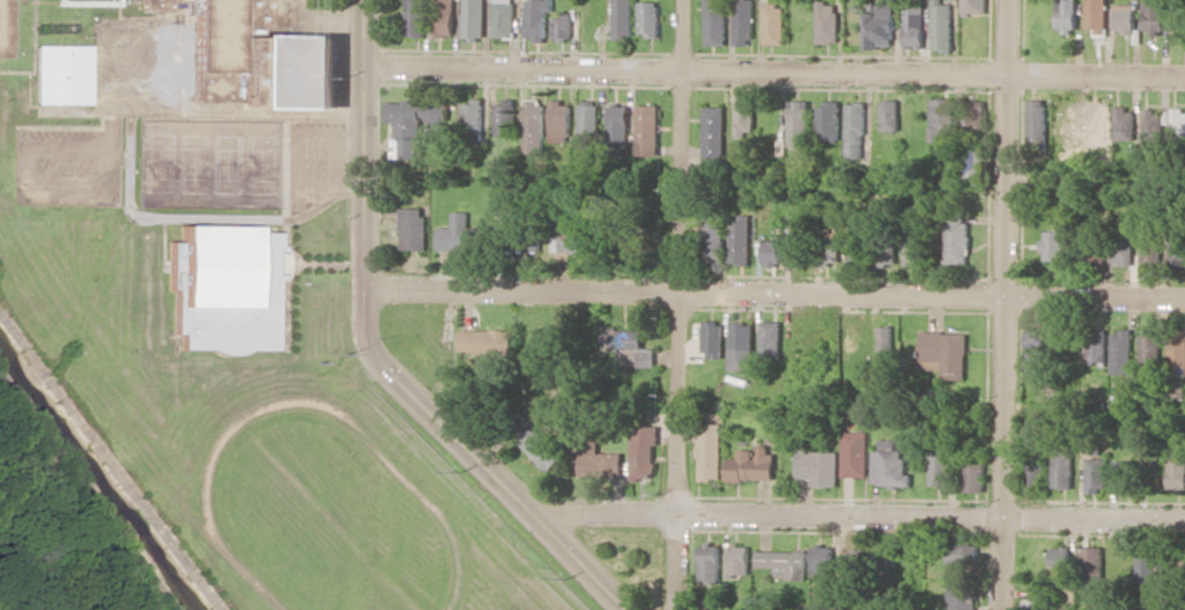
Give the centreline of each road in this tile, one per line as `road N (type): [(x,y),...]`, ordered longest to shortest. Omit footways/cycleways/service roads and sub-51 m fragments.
road 1 (residential): [(1184,296),(361,284)]
road 2 (residential): [(1184,77),(365,64)]
road 3 (tertiary): [(621,609),(383,370),(364,342),(365,0)]
road 4 (residential): [(1184,522),(681,513),(537,520)]
road 5 (residential): [(678,609),(688,0)]
road 6 (residential): [(1003,609),(1011,0)]

